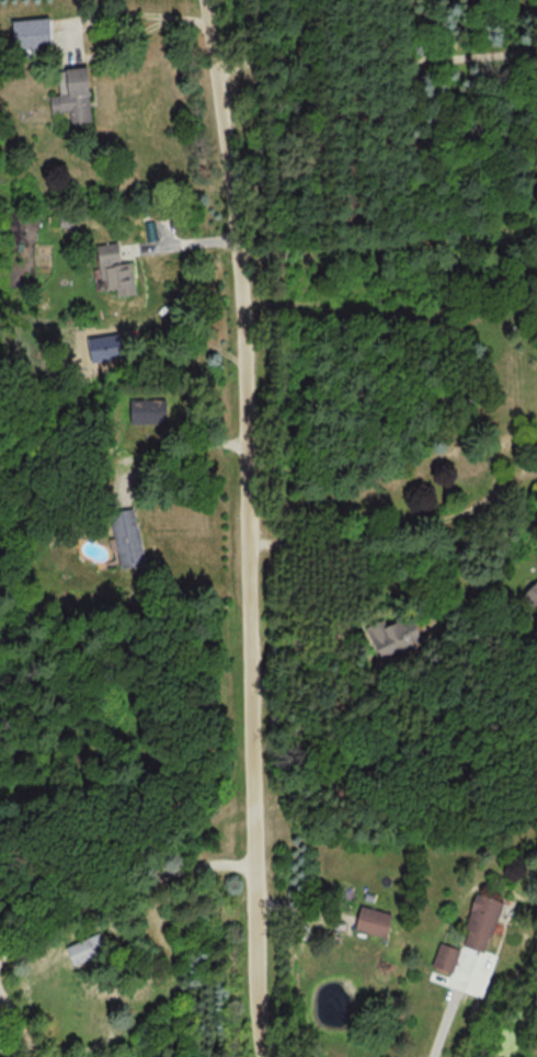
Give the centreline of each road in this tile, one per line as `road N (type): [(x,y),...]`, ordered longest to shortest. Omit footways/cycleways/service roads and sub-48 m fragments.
road 1 (residential): [(269,1056),(259,1009),(250,304),(217,0)]

